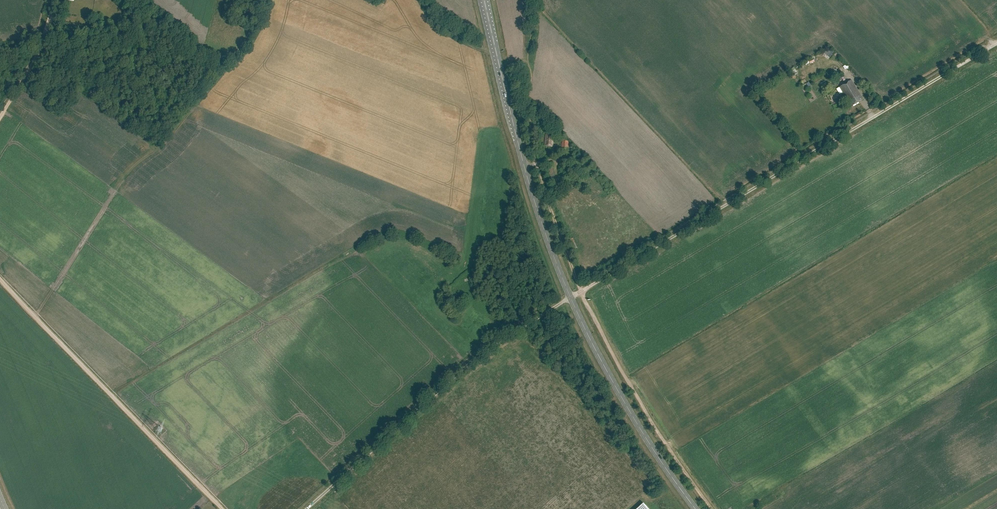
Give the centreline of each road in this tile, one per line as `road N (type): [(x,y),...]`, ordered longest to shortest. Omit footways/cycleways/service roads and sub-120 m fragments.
road 1 (primary): [(695,508),(624,401),(570,297),(531,187),(484,0)]
road 2 (track): [(582,291),(991,47)]
road 3 (track): [(307,508),(482,353),(567,299)]
road 4 (track): [(0,281),(221,508)]
road 5 (track): [(581,288),(532,145),(528,55),(537,0)]
road 6 (track): [(711,508),(628,384),(582,291)]
road 7 (track): [(57,0),(40,48),(0,117)]

